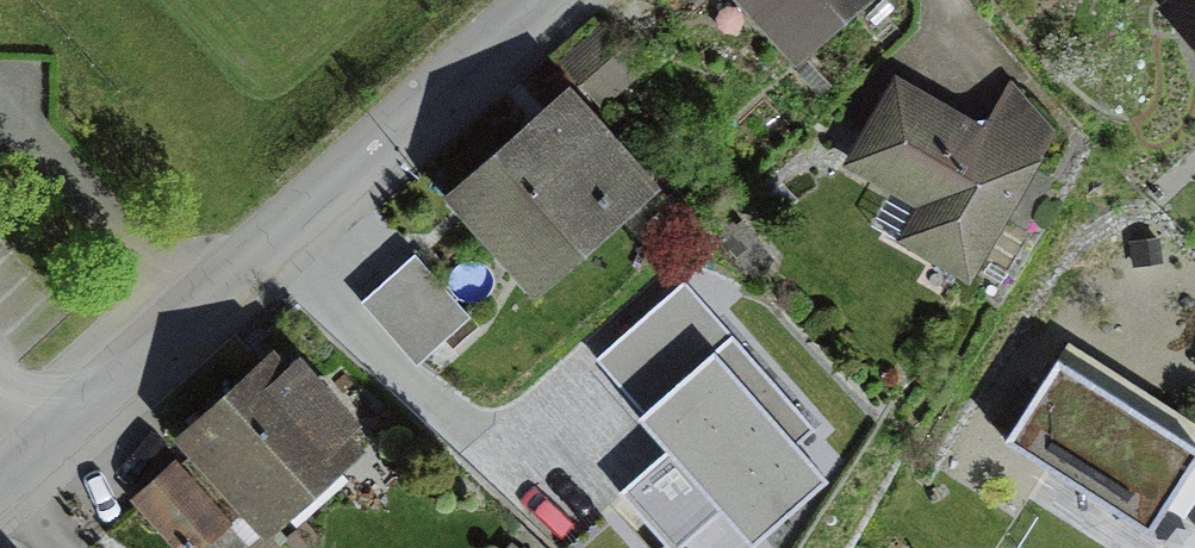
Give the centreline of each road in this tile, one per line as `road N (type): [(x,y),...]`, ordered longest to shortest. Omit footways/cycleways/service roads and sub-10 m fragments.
road 1 (residential): [(584,0),(0,507)]

